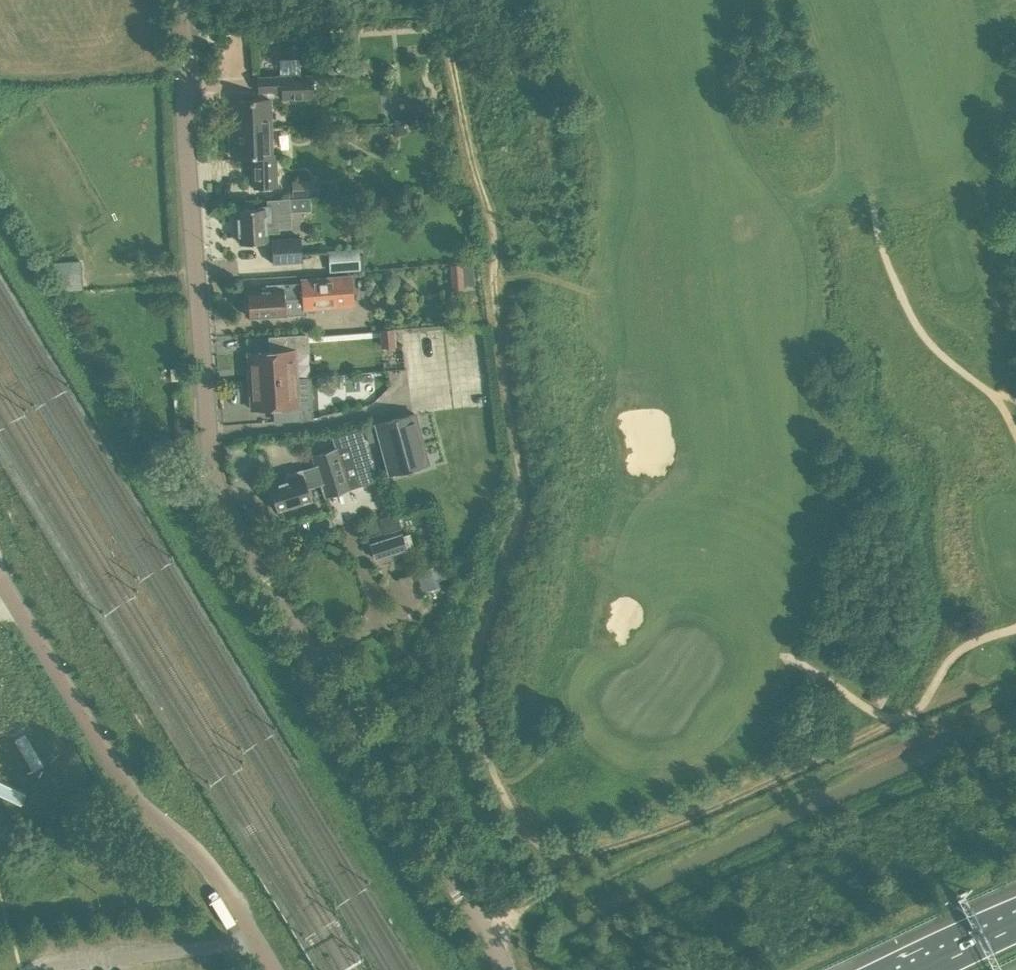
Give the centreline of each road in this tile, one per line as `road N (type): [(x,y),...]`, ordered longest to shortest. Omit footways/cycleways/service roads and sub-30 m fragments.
road 1 (unclassified): [(506,969),(224,511),(210,442),(195,273),(181,0)]
road 2 (track): [(484,932),(550,893),(1015,699)]
road 3 (unclassified): [(273,969),(211,866),(128,789),(0,577)]

